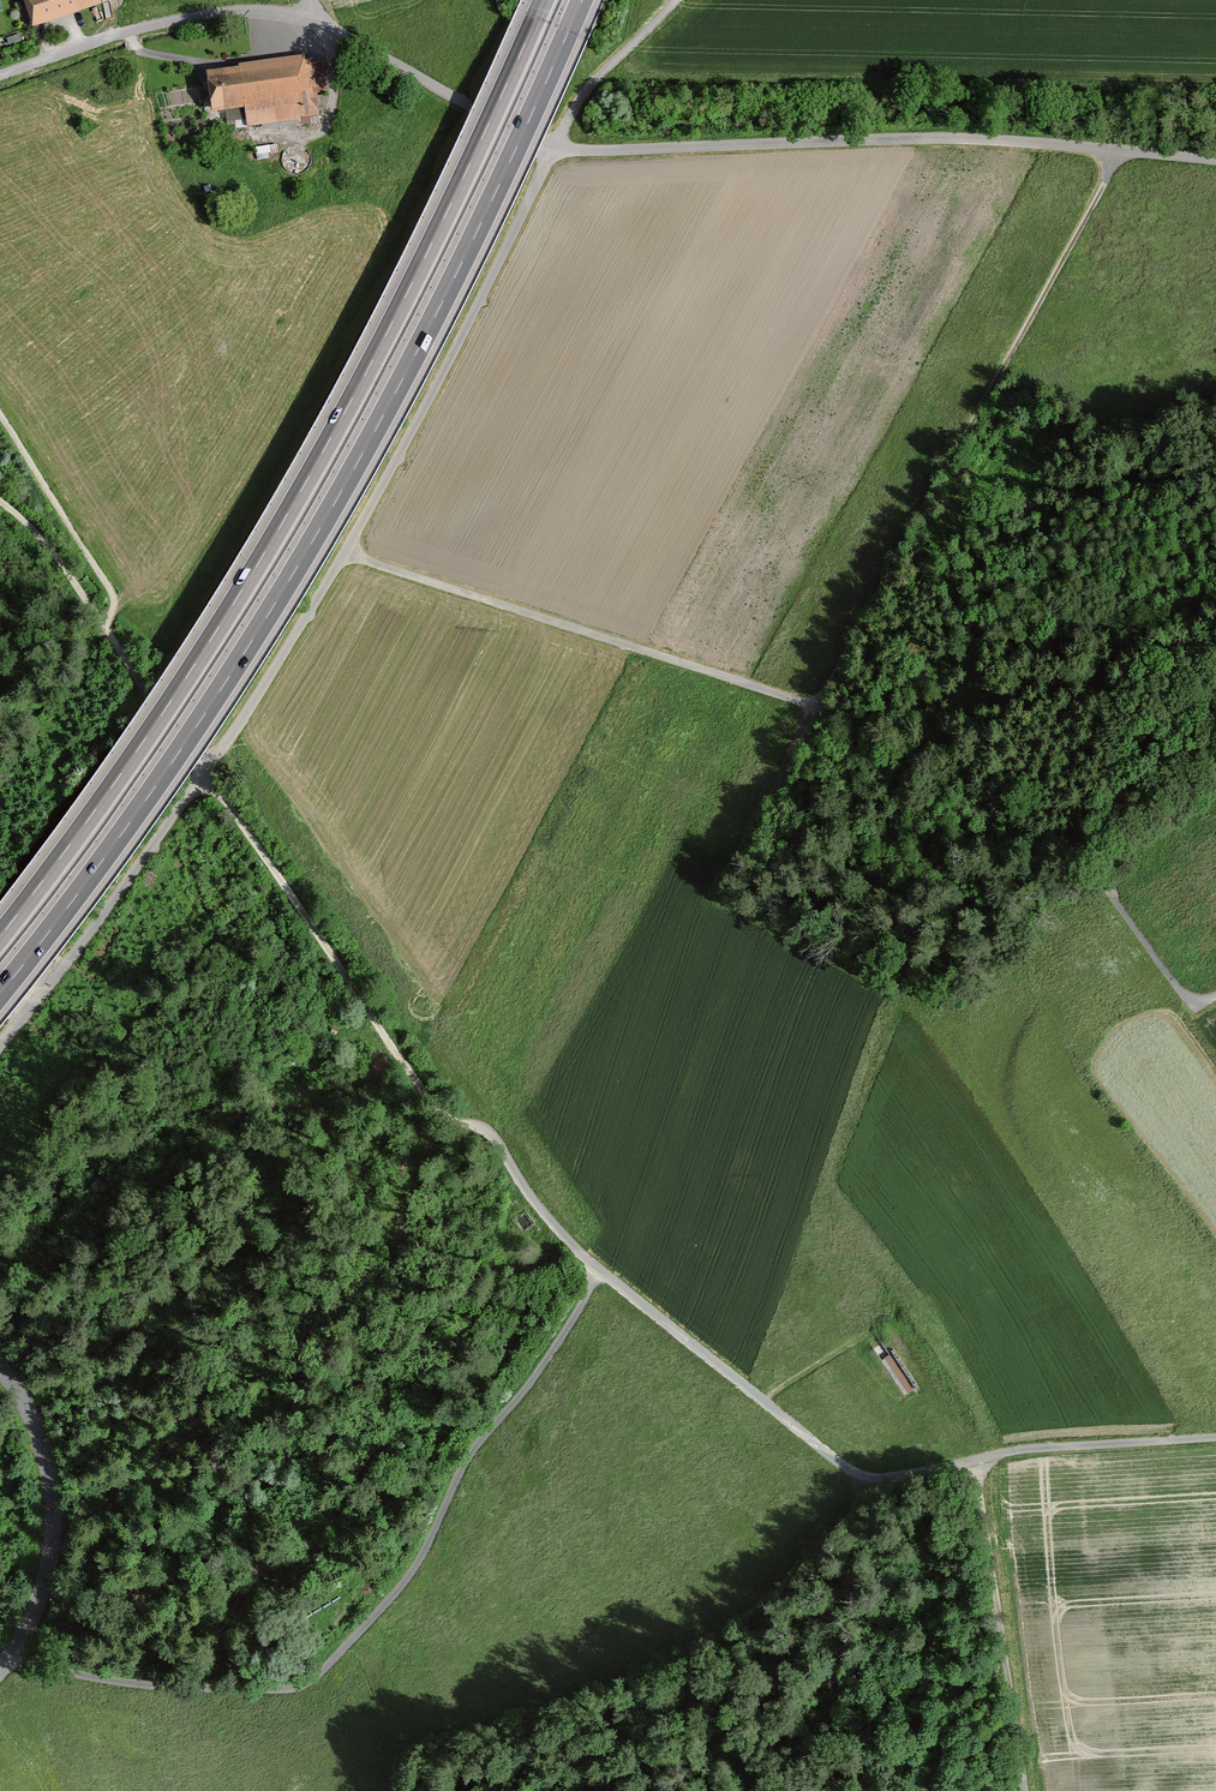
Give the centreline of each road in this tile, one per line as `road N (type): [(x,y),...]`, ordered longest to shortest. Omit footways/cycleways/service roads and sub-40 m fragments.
road 1 (track): [(0,501),(58,560),(442,1117),(487,1131),(531,1196),(601,1271),(838,1463),(882,1480),(1022,1450),(1215,1438)]
road 2 (motorway): [(0,994),(197,726),(338,498),(462,263),(582,0)]
road 3 (track): [(344,553),(815,700),(1098,198),(1117,149)]
road 4 (motorway): [(544,0),(430,248),(307,480),(169,704),(0,937)]
road 5 (track): [(601,1271),(535,1377),(476,1446),(409,1577),(313,1679),(283,1689),(161,1685),(10,1657)]
road 6 (unclassified): [(553,149),(344,553),(204,773)]
road 7 (unclassified): [(553,149),(936,138),(1215,160)]
road 8 (unclassified): [(0,76),(146,27),(262,11),(355,41),(553,149)]
road 9 (unclassified): [(0,1047),(204,773)]
road 10 (track): [(1041,1790),(973,1458)]
road 11 (track): [(1215,770),(1102,873),(1180,990),(1197,1000),(1215,995)]
road 12 (unclassified): [(0,1669),(42,1594),(53,1510),(41,1440),(0,1367)]
road 13 (track): [(105,628),(112,593),(0,414)]
road 14 (unclassified): [(678,0),(585,92),(553,149)]

